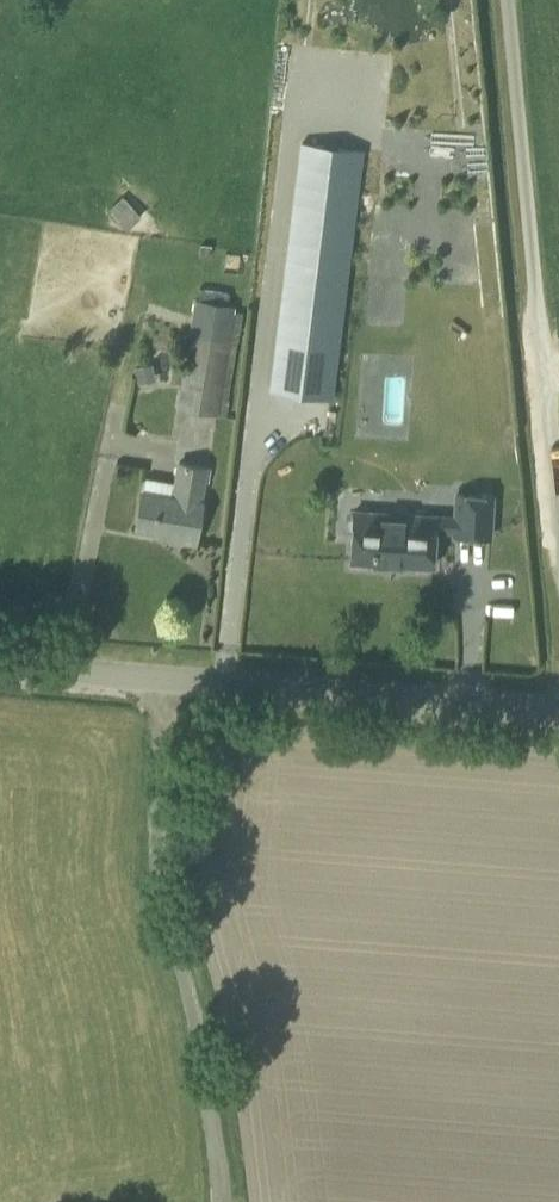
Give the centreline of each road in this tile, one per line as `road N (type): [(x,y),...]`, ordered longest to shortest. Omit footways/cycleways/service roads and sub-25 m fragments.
road 1 (unclassified): [(224,1201),(207,1063),(161,869),(161,681)]
road 2 (unclassified): [(558,515),(508,0)]
road 3 (unclassified): [(558,711),(161,681)]
road 4 (unclassified): [(161,681),(0,668)]

